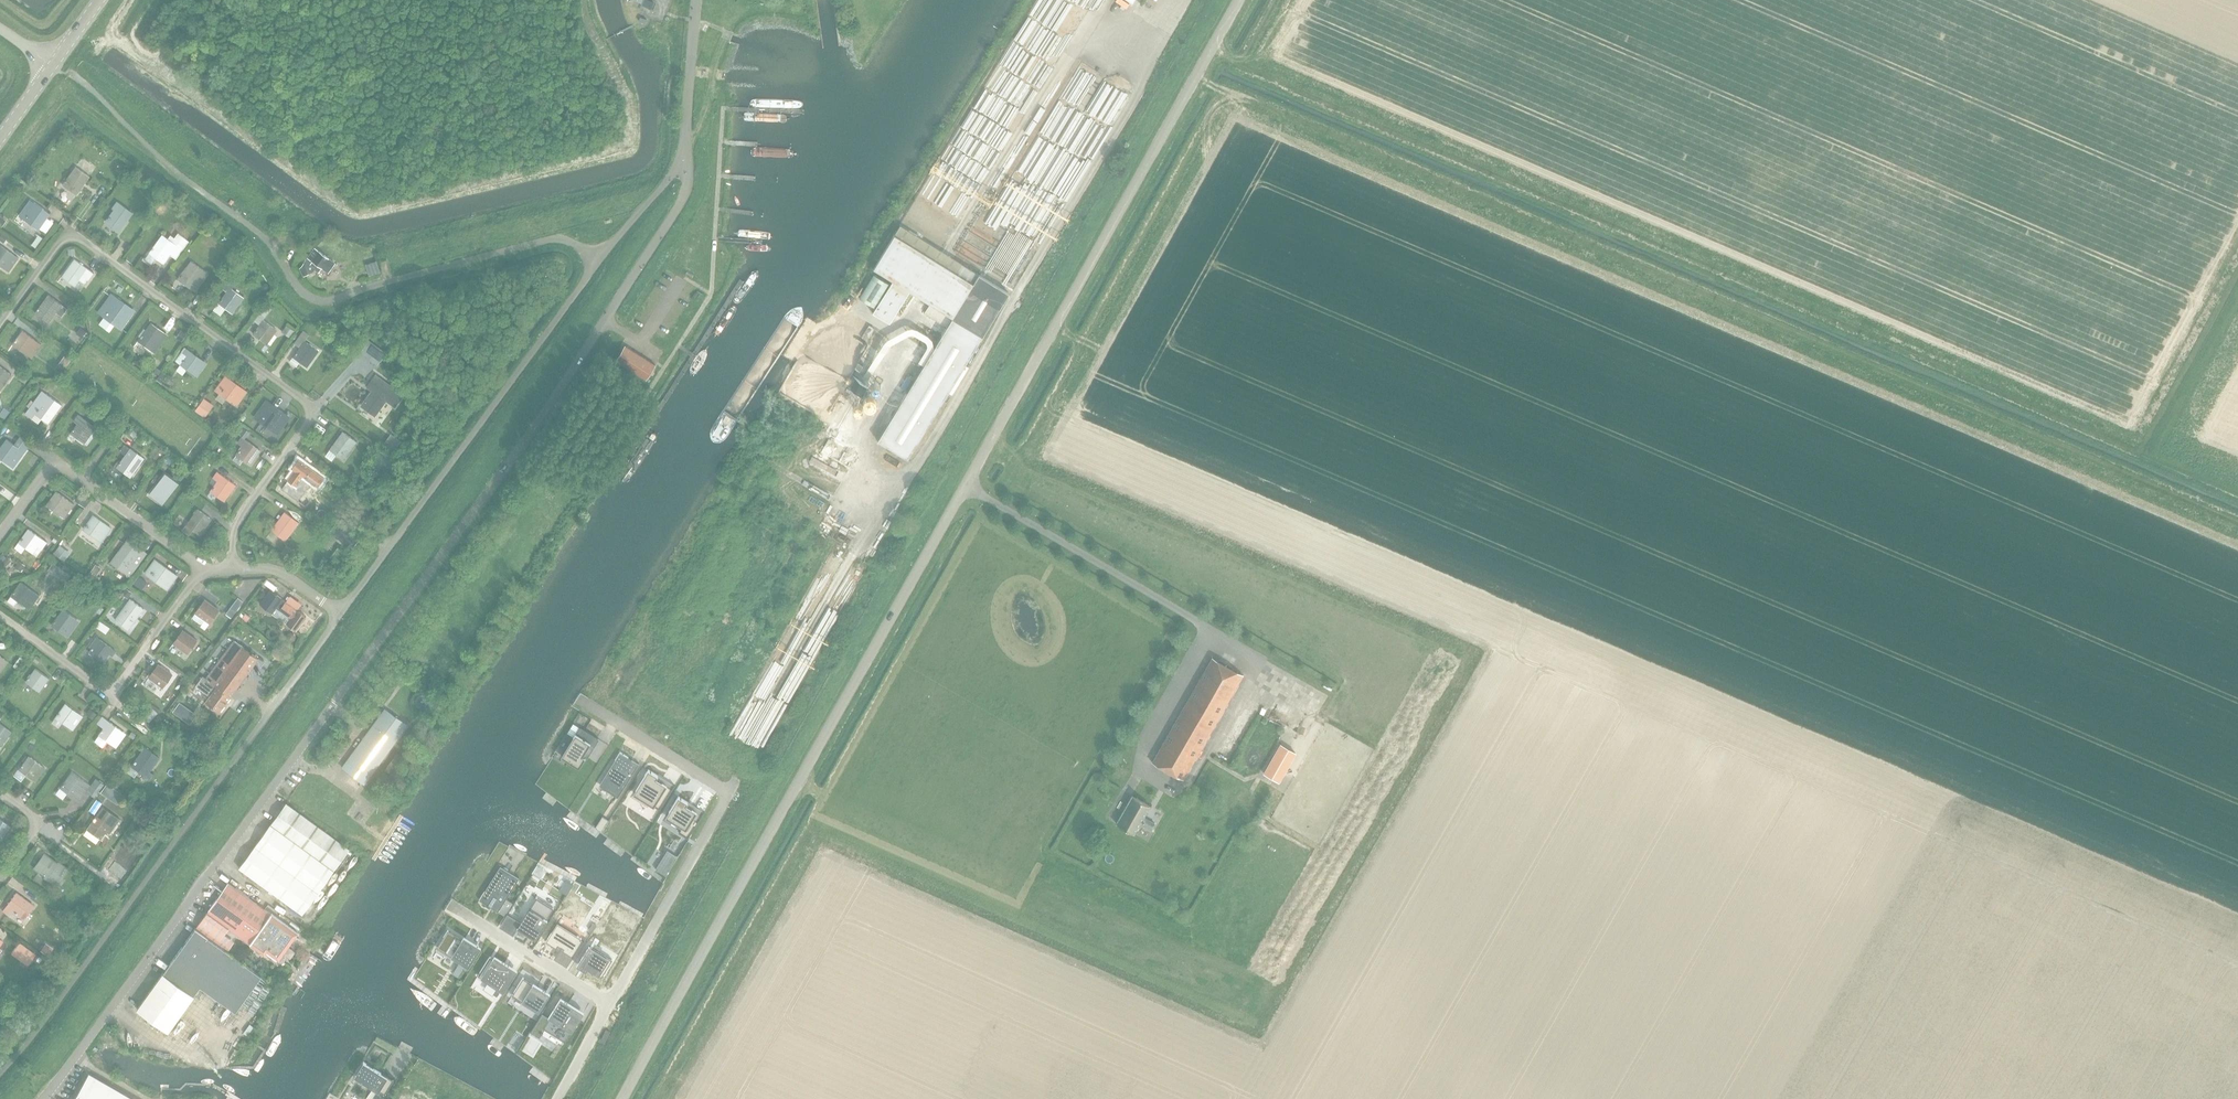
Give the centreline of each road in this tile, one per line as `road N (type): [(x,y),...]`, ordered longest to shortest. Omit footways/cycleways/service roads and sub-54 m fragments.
road 1 (unclassified): [(619,1098),(782,827),(1239,0)]
road 2 (unclassified): [(334,703),(681,204),(685,158)]
road 3 (residential): [(0,323),(59,241),(76,236),(305,402),(309,422),(236,523),(232,569)]
road 4 (unclassified): [(0,1072),(339,615)]
road 5 (residential): [(43,1098),(334,703)]
road 6 (unclassified): [(339,615),(598,261)]
road 7 (unclassified): [(598,261),(549,238),(326,299),(303,291),(283,264)]
road 8 (residential): [(0,533),(46,470),(59,465),(202,568)]
road 9 (residential): [(606,1004),(725,791)]
road 10 (residential): [(456,909),(606,1004)]
road 11 (residential): [(584,704),(725,791)]
road 12 (unclassified): [(685,158),(697,0)]
road 13 (residential): [(202,568),(110,690)]
road 14 (unclassified): [(598,261),(685,158)]
road 15 (residential): [(110,690),(0,615)]
road 16 (track): [(685,158),(728,32)]
road 17 (residential): [(232,569),(280,571),(339,615)]

